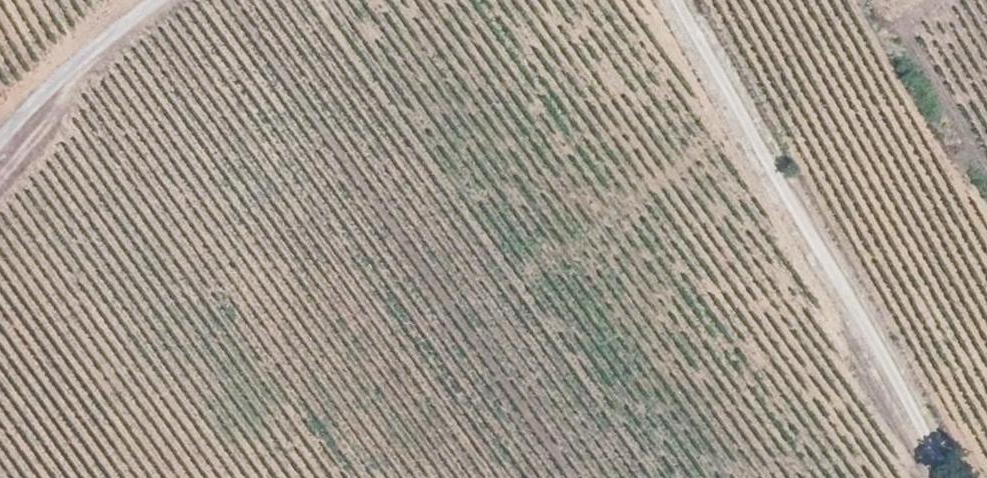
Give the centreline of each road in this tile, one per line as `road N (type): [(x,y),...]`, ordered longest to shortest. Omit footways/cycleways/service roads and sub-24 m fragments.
road 1 (track): [(679,0),(949,477)]
road 2 (unclassified): [(155,0),(61,75),(0,145)]

